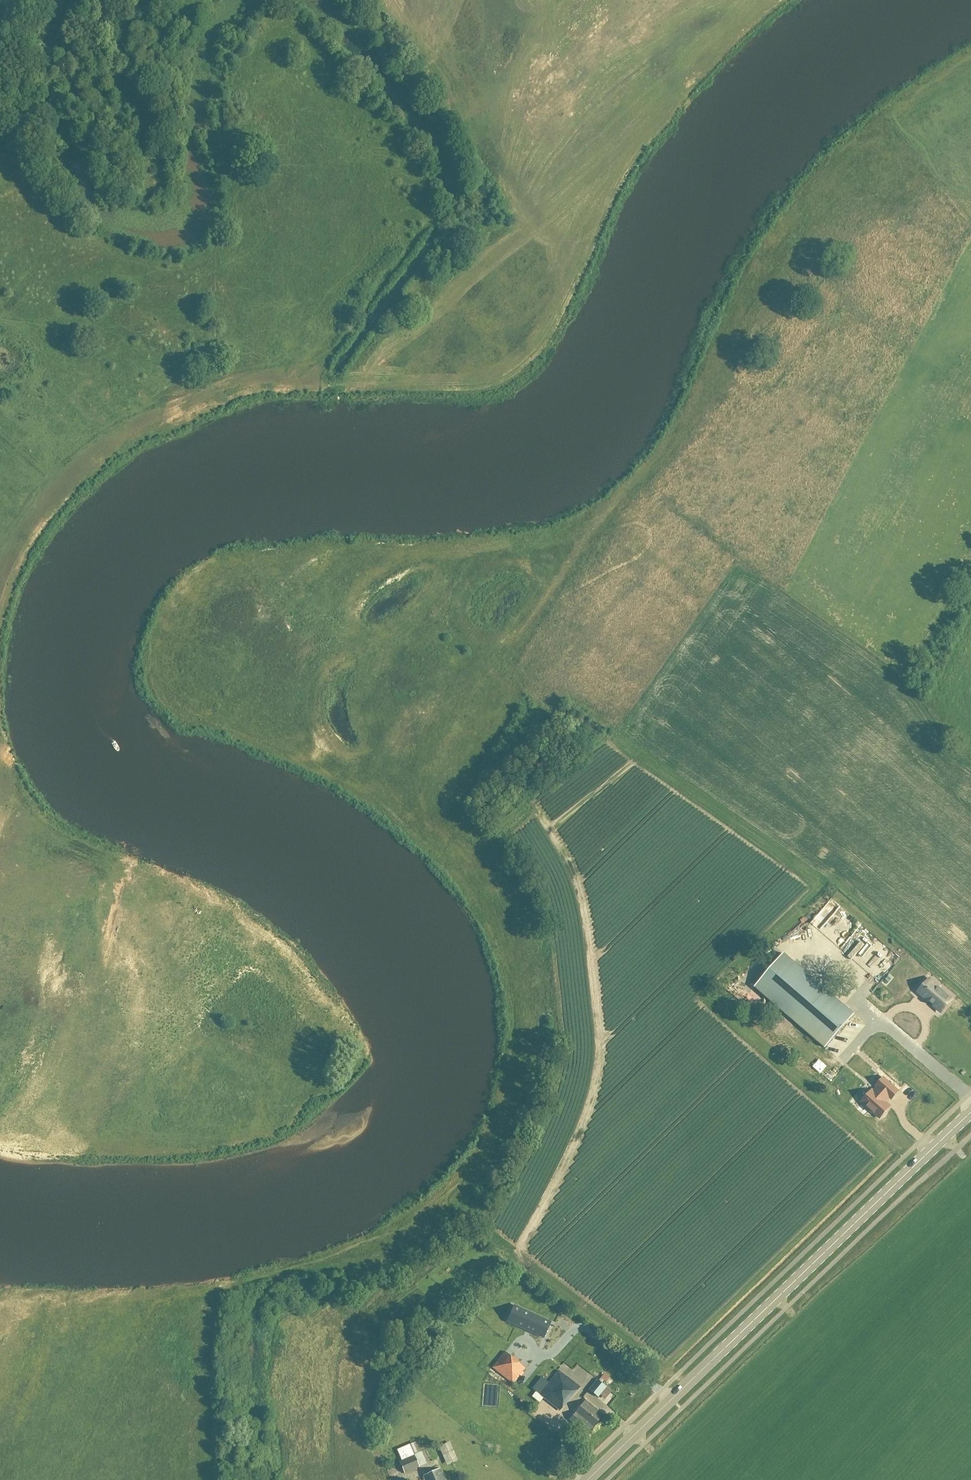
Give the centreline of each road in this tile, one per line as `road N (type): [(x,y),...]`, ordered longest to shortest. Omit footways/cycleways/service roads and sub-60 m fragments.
road 1 (secondary): [(588,1479),(970,1115)]

